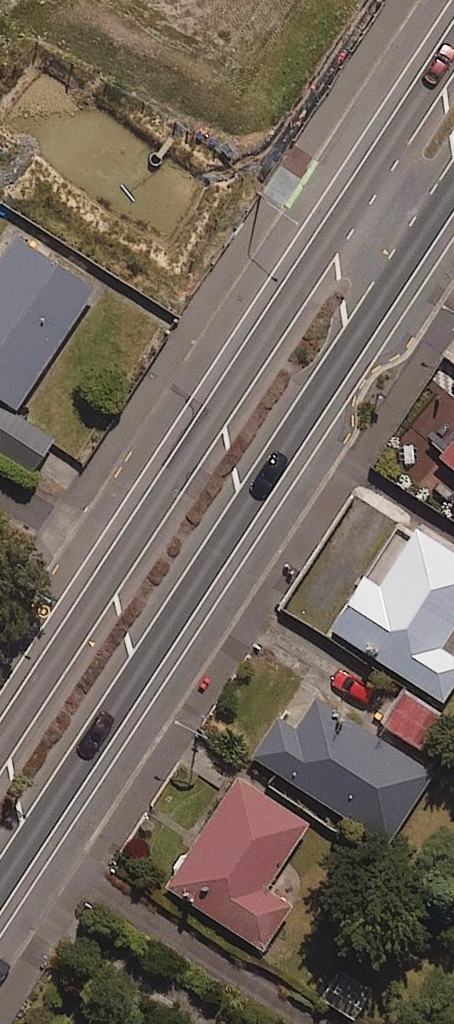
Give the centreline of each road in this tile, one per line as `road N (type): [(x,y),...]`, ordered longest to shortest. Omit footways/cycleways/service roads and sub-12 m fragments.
road 1 (secondary): [(0,745),(453,44)]
road 2 (secondary): [(453,185),(0,885)]

